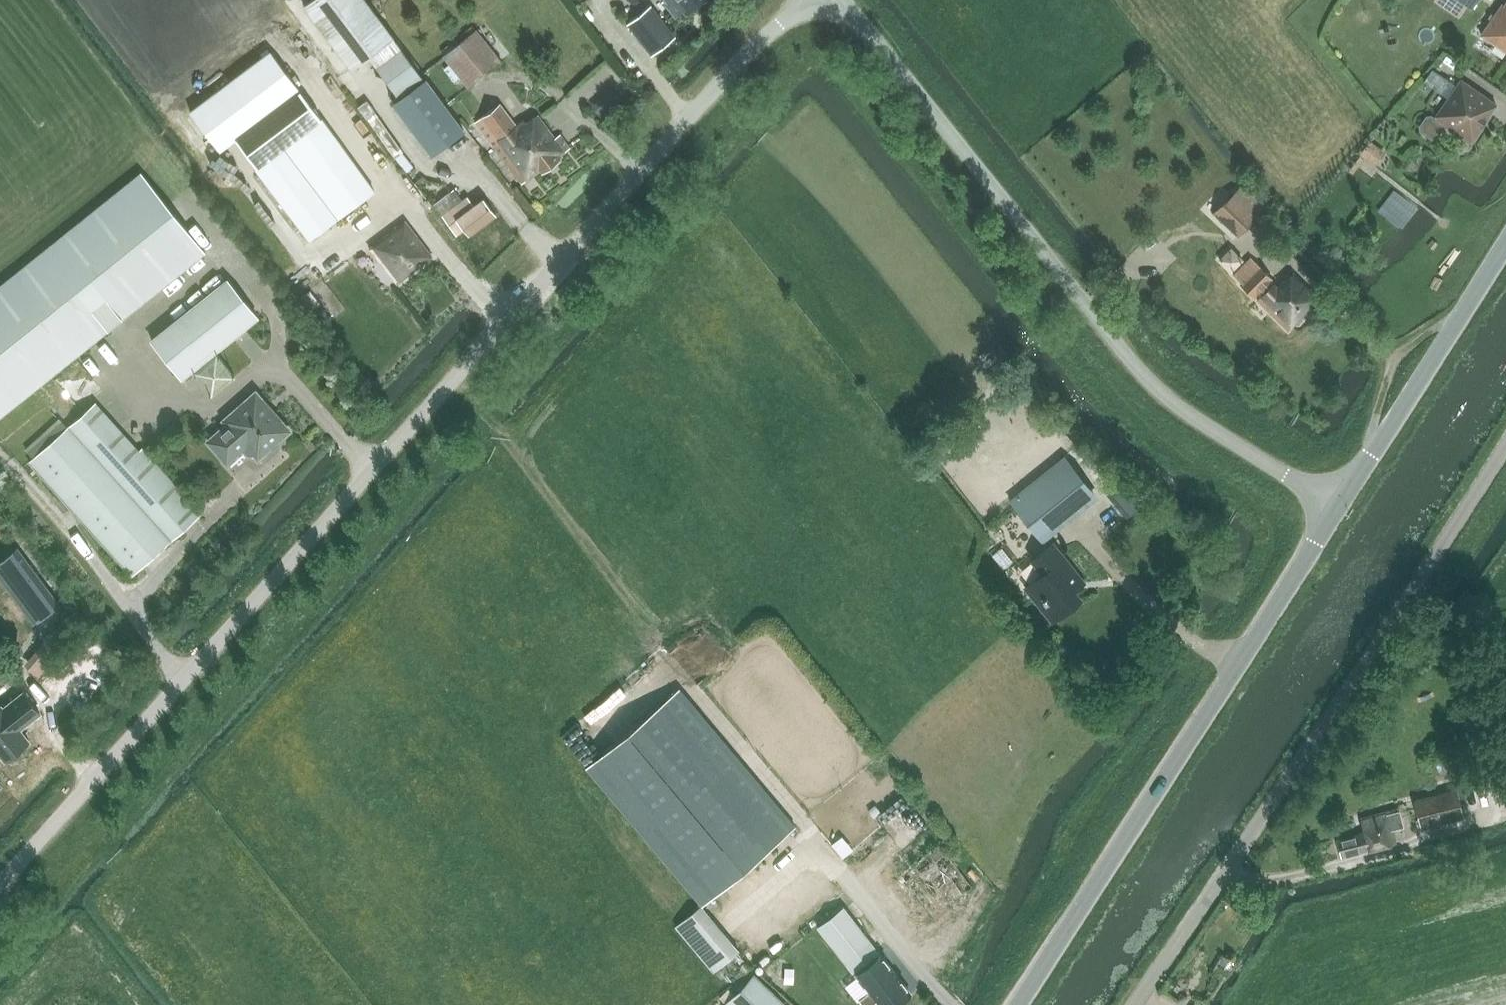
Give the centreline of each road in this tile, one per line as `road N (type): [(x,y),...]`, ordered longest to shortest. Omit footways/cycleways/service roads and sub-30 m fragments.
road 1 (unclassified): [(0,886),(761,42),(809,0)]
road 2 (unclassified): [(1338,504),(1167,398),(1103,330),(840,0)]
road 3 (tertiary): [(1136,1004),(1505,443)]
road 4 (unclassified): [(1013,1004),(1338,504)]
road 5 (unclassified): [(1338,504),(1505,249)]

